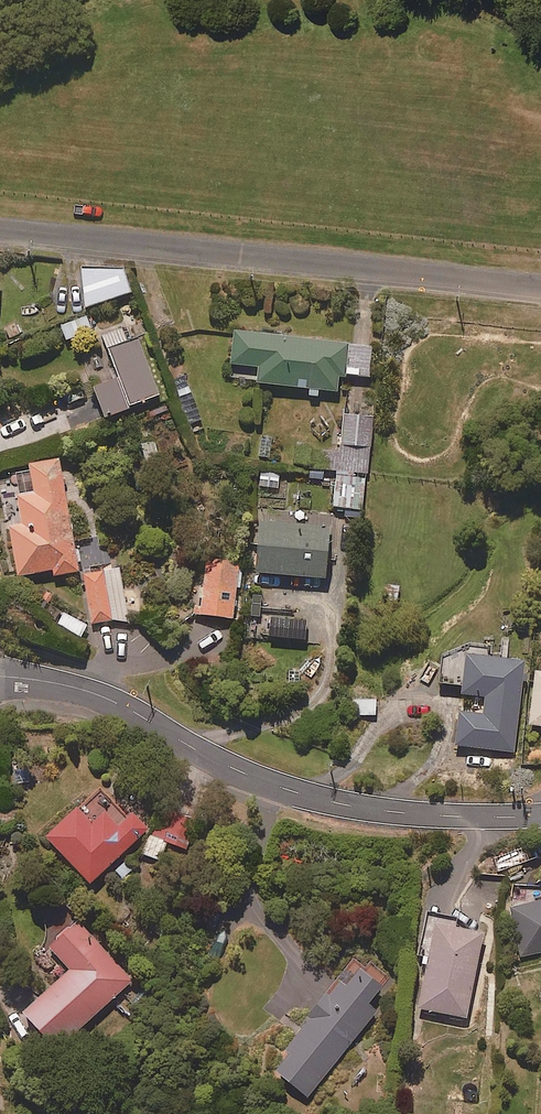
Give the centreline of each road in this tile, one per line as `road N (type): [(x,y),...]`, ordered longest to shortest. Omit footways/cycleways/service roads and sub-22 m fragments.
road 1 (unclassified): [(540,815),(395,813),(314,797),(233,769),(88,691),(0,676)]
road 2 (residential): [(0,231),(540,289)]

